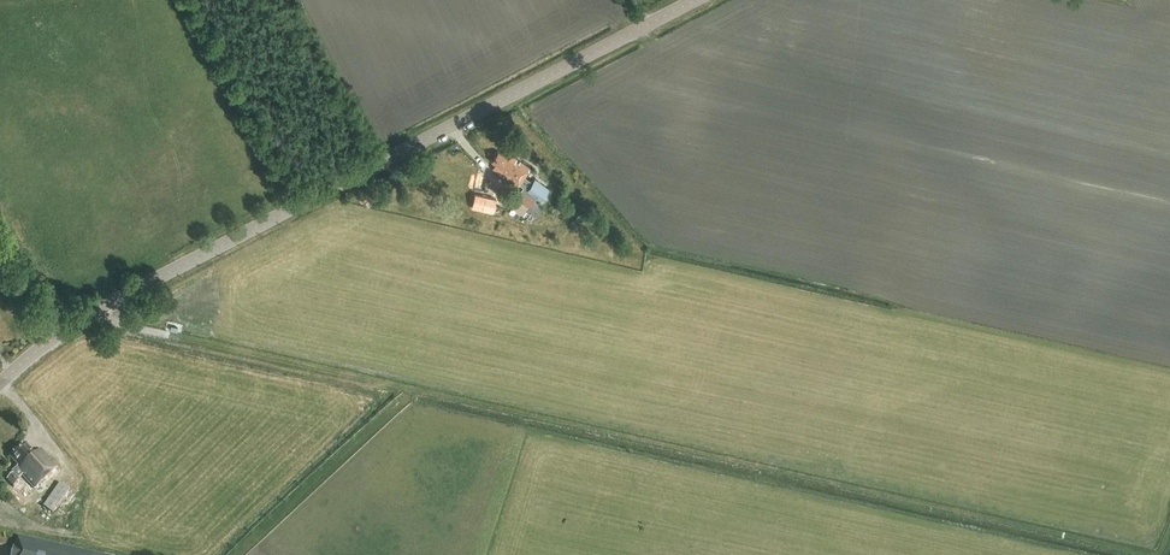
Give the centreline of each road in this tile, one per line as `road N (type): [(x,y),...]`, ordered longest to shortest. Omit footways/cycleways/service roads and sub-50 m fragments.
road 1 (track): [(1142,554),(127,328),(103,306)]
road 2 (tertiary): [(0,384),(116,298),(694,0)]
road 3 (track): [(408,391),(237,554)]
road 4 (track): [(62,332),(0,212)]

